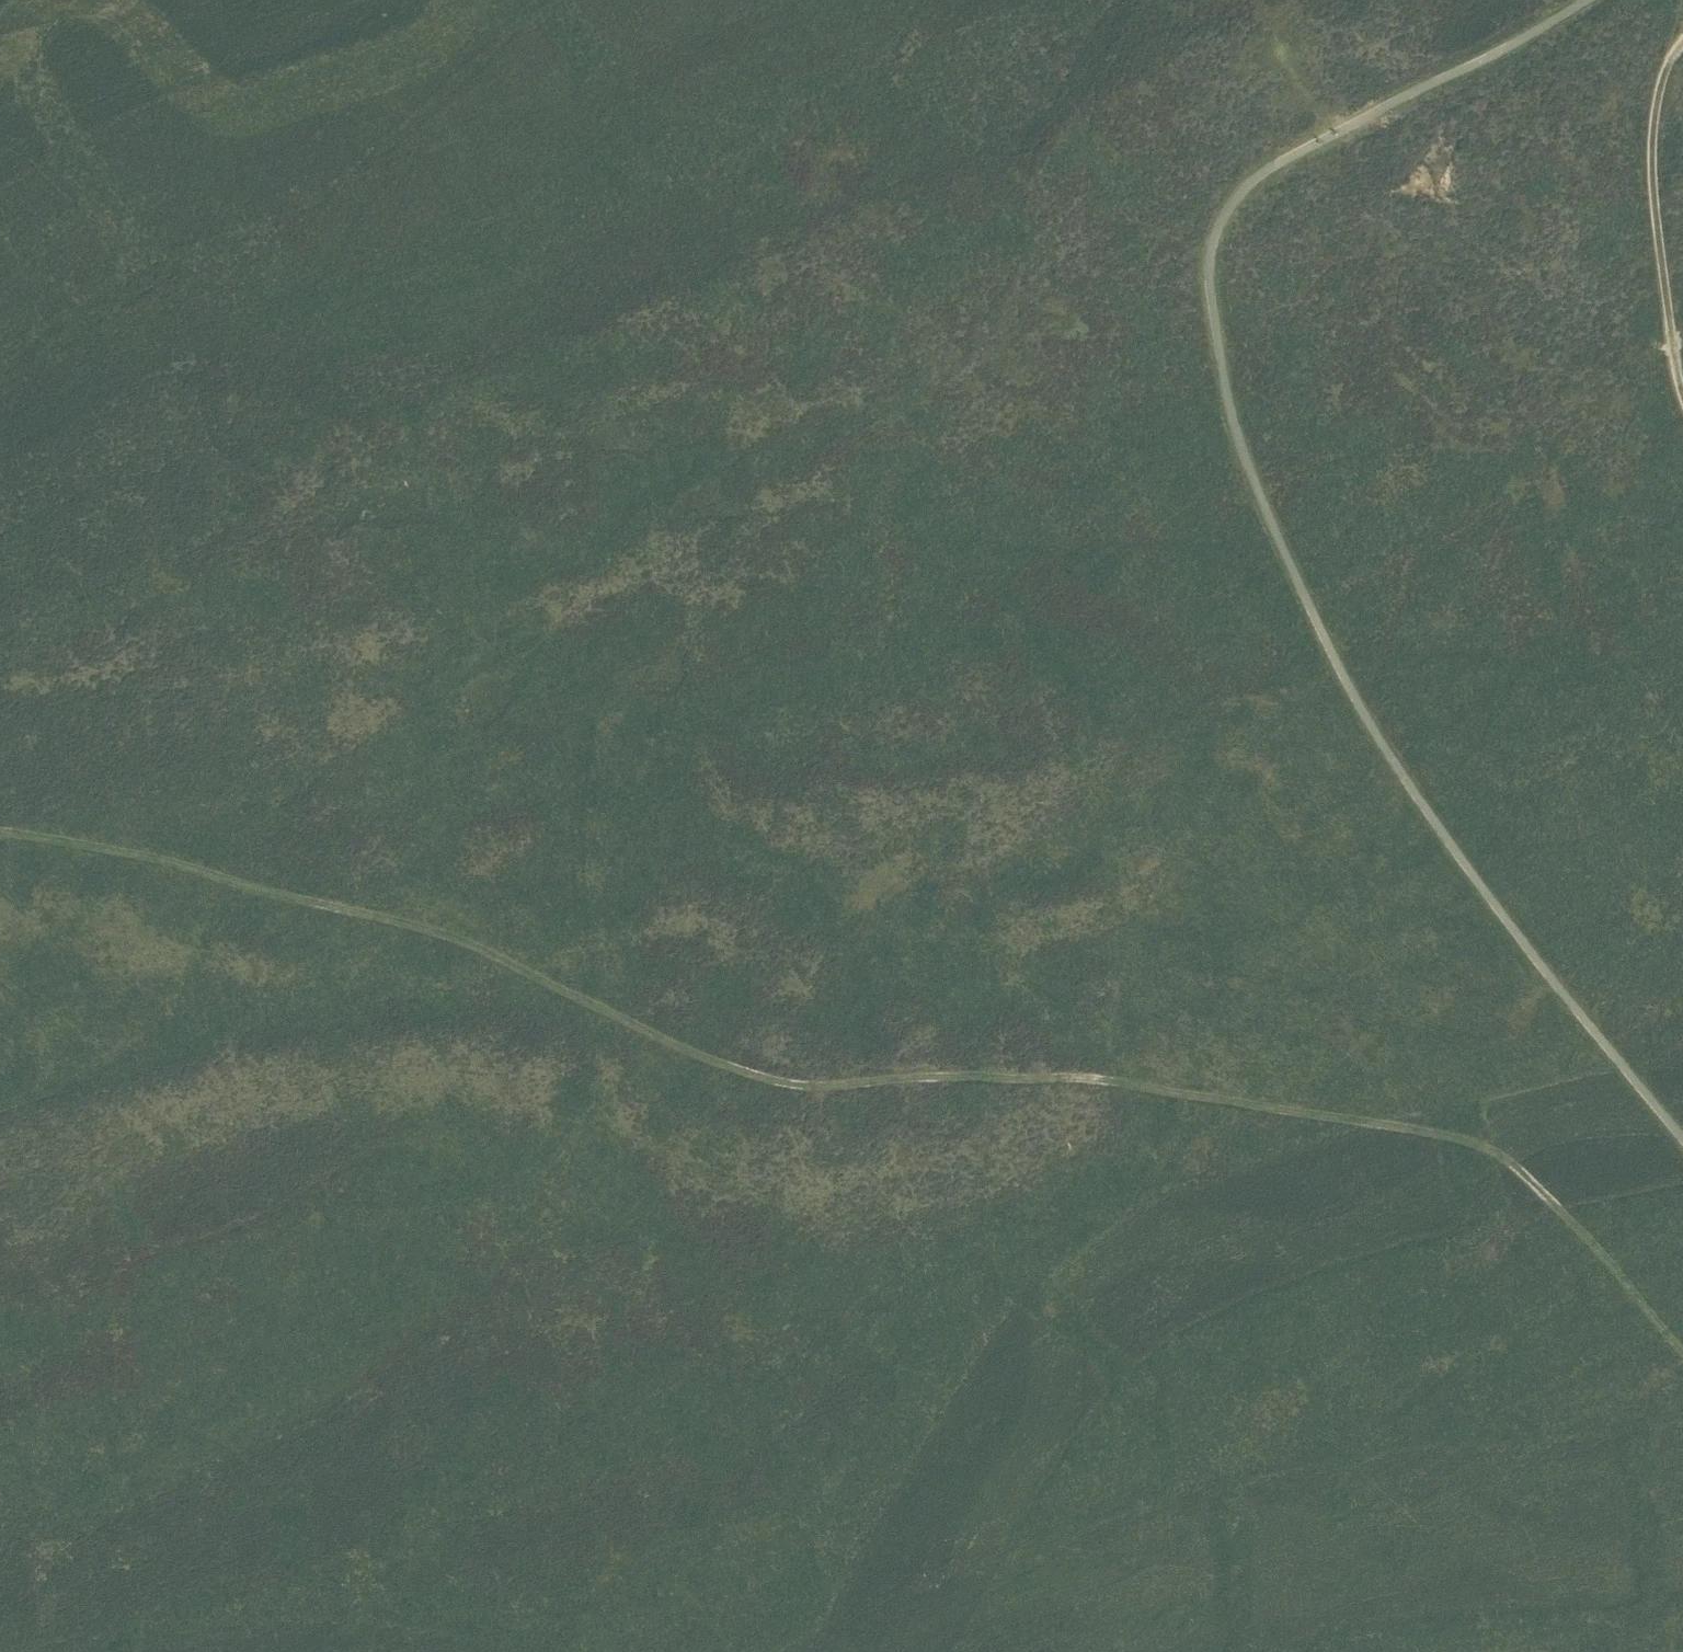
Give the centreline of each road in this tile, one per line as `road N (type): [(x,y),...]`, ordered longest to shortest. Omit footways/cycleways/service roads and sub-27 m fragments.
road 1 (track): [(1682,1351),(1581,1232),(1490,1149),(1091,1076),(943,1074),(788,1086),(678,1049),(457,938),(79,839),(0,829)]
road 2 (track): [(1682,402),(1649,178),(1653,109),(1682,36)]

